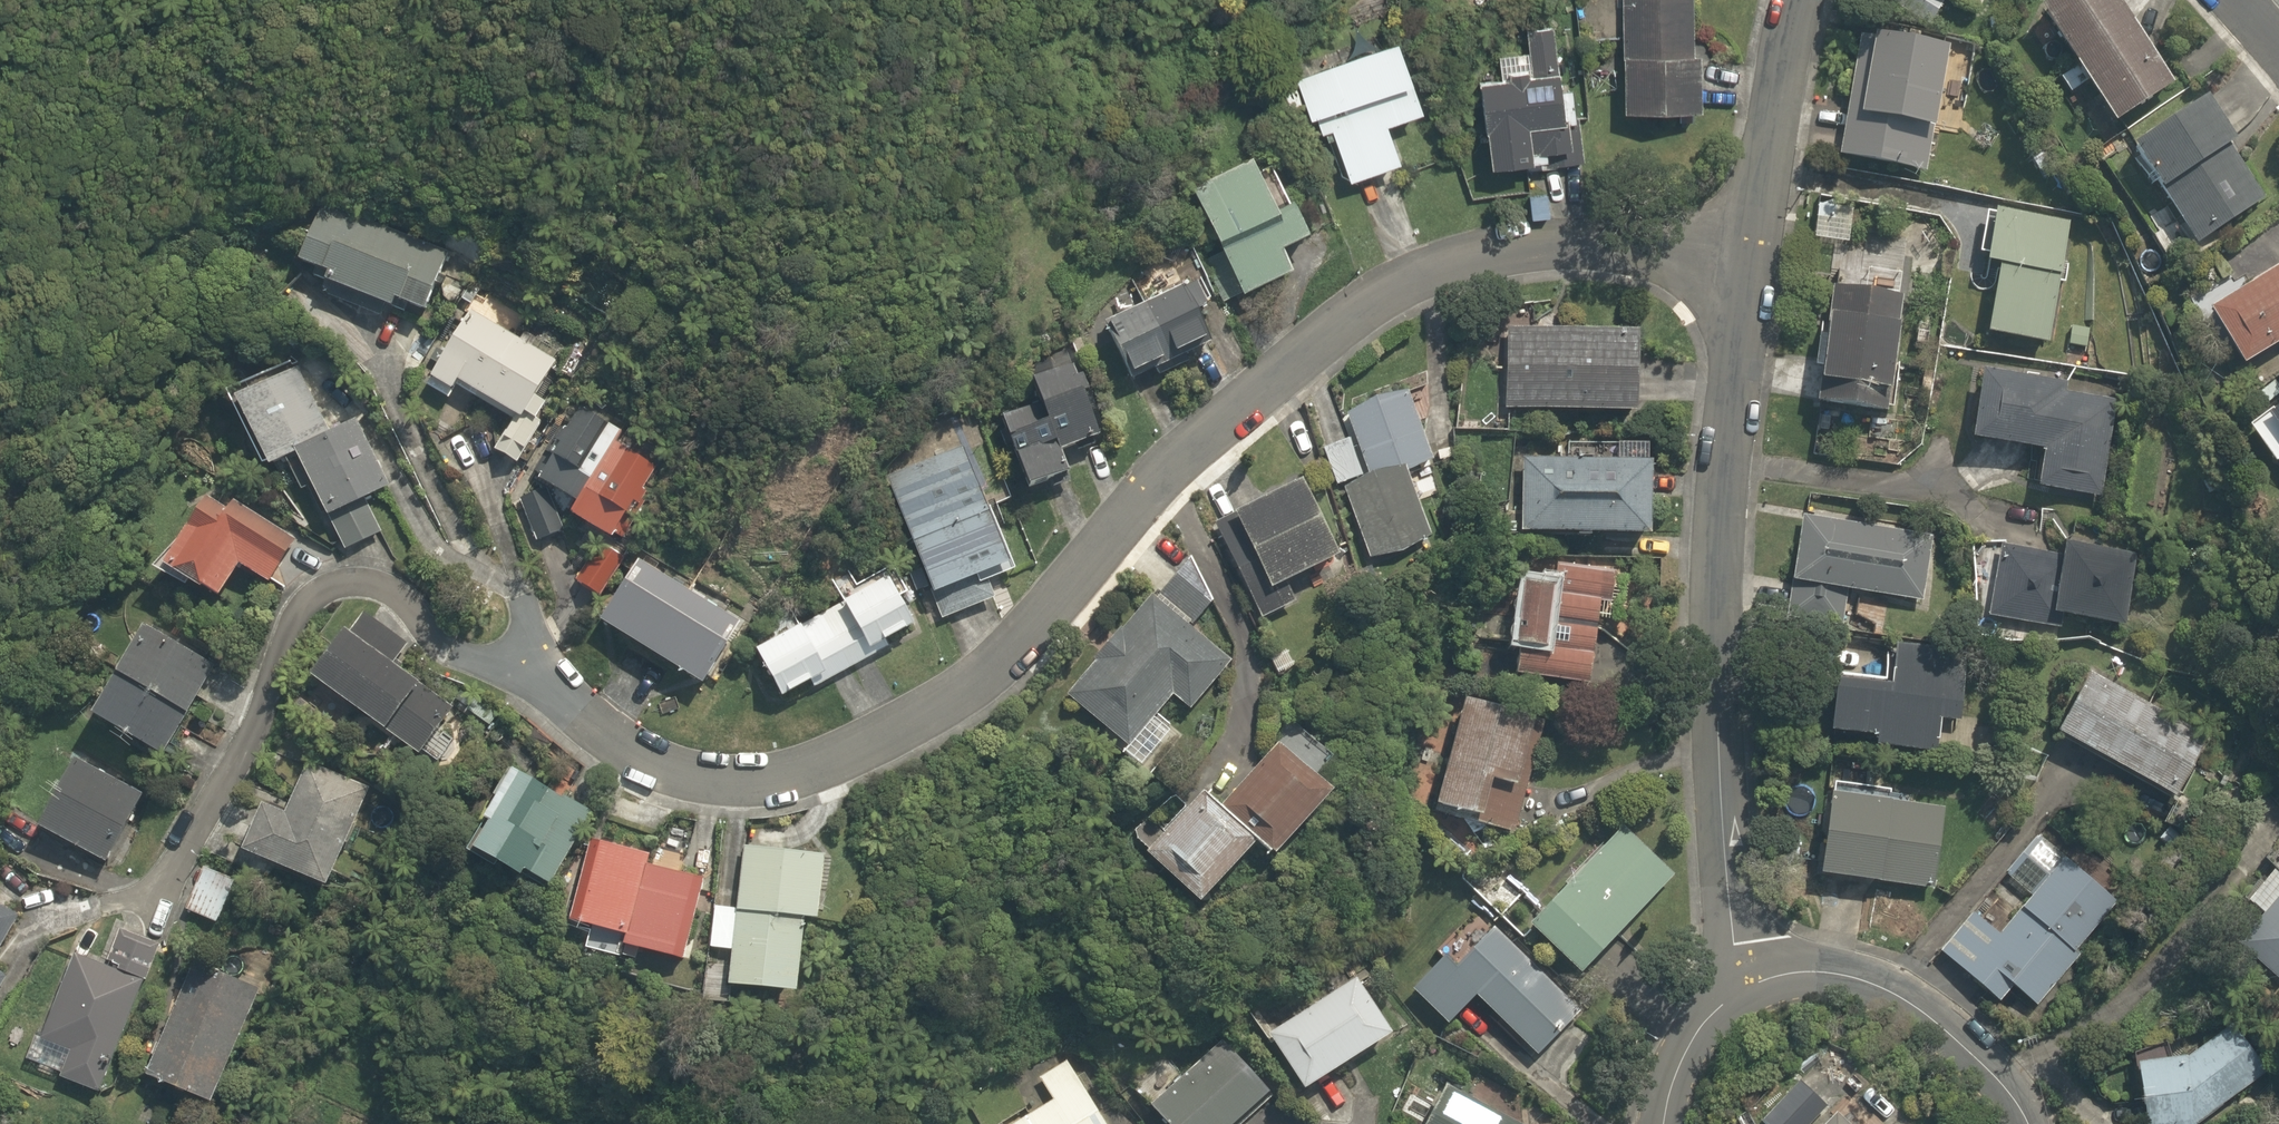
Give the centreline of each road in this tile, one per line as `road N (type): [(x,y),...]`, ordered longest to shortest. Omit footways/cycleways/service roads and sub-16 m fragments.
road 1 (residential): [(544,687),(663,774),(720,787),(776,786),(829,766),(959,693),(1031,630),(1240,405),(1334,324),(1398,284),(1473,257),(1561,242),(1749,252)]
road 2 (residential): [(1749,252),(1723,458),(1711,732),(1733,985)]
road 3 (residential): [(1733,985),(1787,970),(1845,973),(1917,1009),(2000,1079),(2020,1123)]
road 4 (residential): [(1803,0),(1749,252)]
road 5 (residential): [(1662,1123),(1681,1044),(1733,985)]

